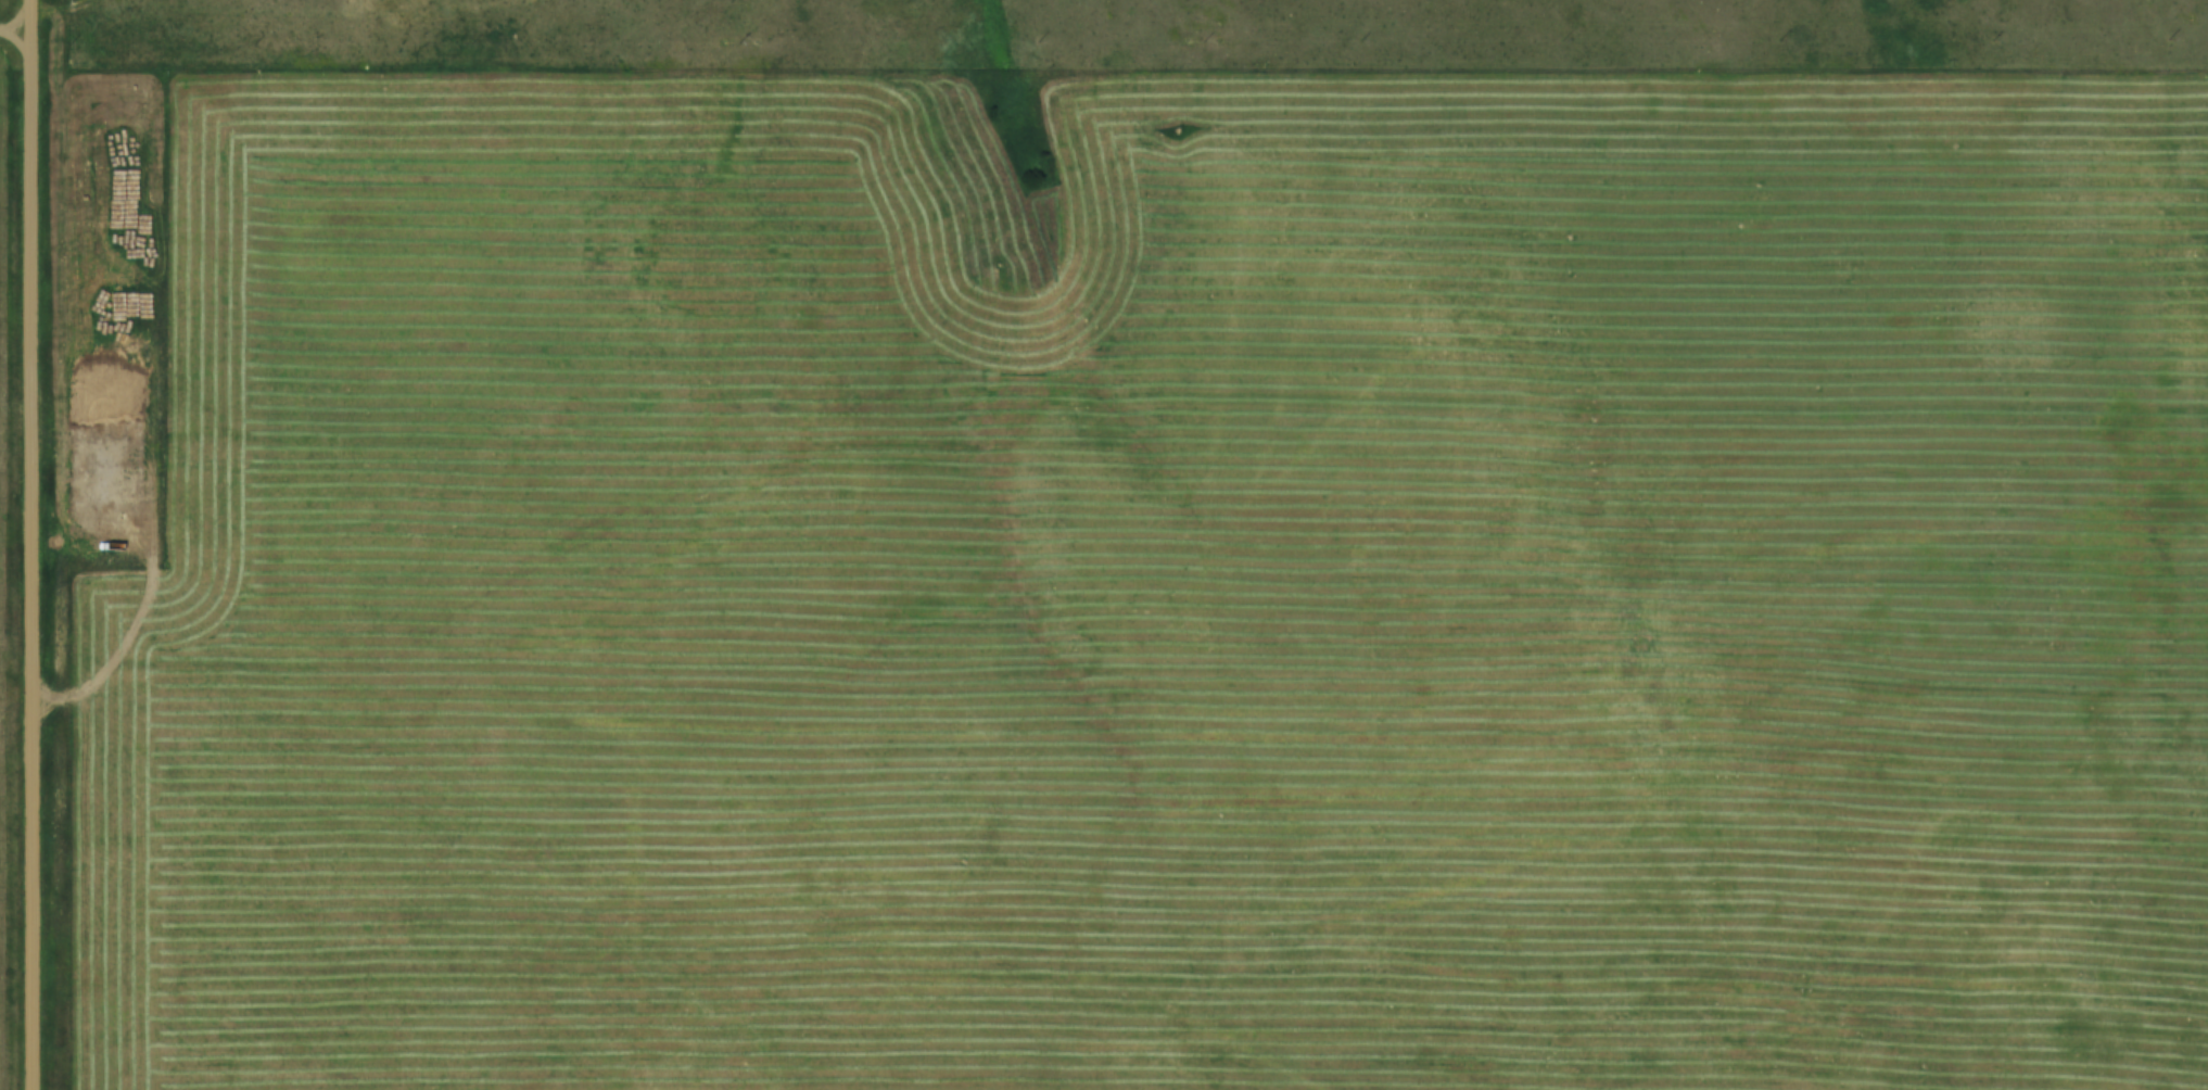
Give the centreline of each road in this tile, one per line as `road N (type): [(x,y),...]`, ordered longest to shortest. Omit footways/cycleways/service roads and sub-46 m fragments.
road 1 (residential): [(39,1089),(36,0)]

